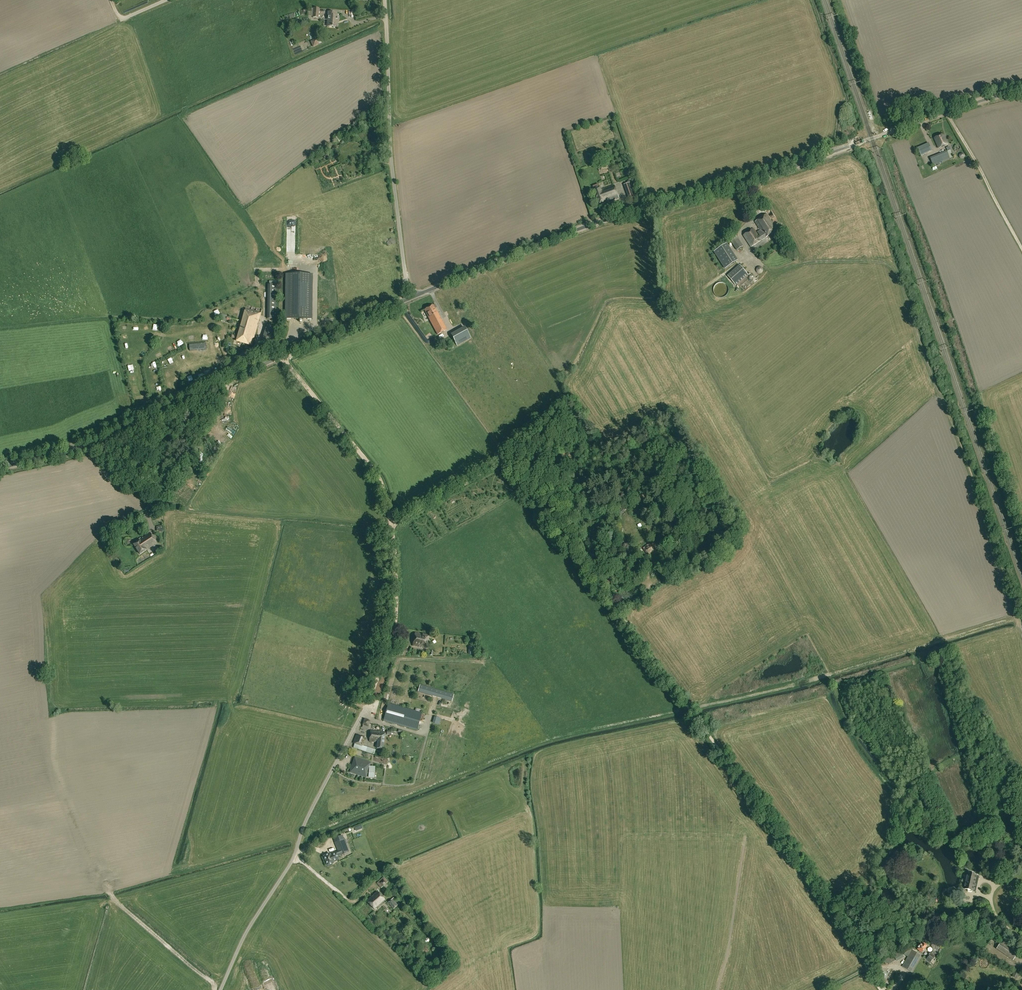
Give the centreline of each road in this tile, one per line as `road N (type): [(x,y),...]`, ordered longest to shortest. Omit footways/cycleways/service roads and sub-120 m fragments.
road 1 (unclassified): [(420,294),(611,218),(1021,90)]
road 2 (track): [(869,971),(507,459)]
road 3 (unclassified): [(0,467),(89,447),(403,301)]
road 4 (unclassified): [(221,989),(367,705)]
road 5 (unclassified): [(406,286),(387,0)]
road 6 (track): [(281,356),(375,472),(393,525)]
road 7 (track): [(367,705),(396,620),(393,525)]
road 8 (track): [(105,880),(114,899),(214,989)]
road 9 (track): [(393,525),(507,459)]

